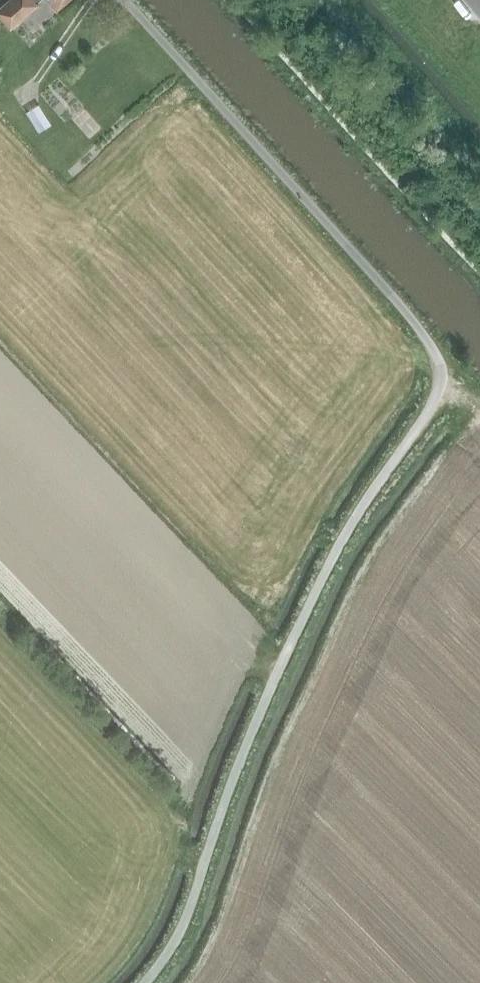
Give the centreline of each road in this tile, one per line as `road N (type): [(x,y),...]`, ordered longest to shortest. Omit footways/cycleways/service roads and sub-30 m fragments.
road 1 (unclassified): [(144,982),(181,930),(291,644),(341,541),(426,414),(440,373),(418,328),(124,0)]

